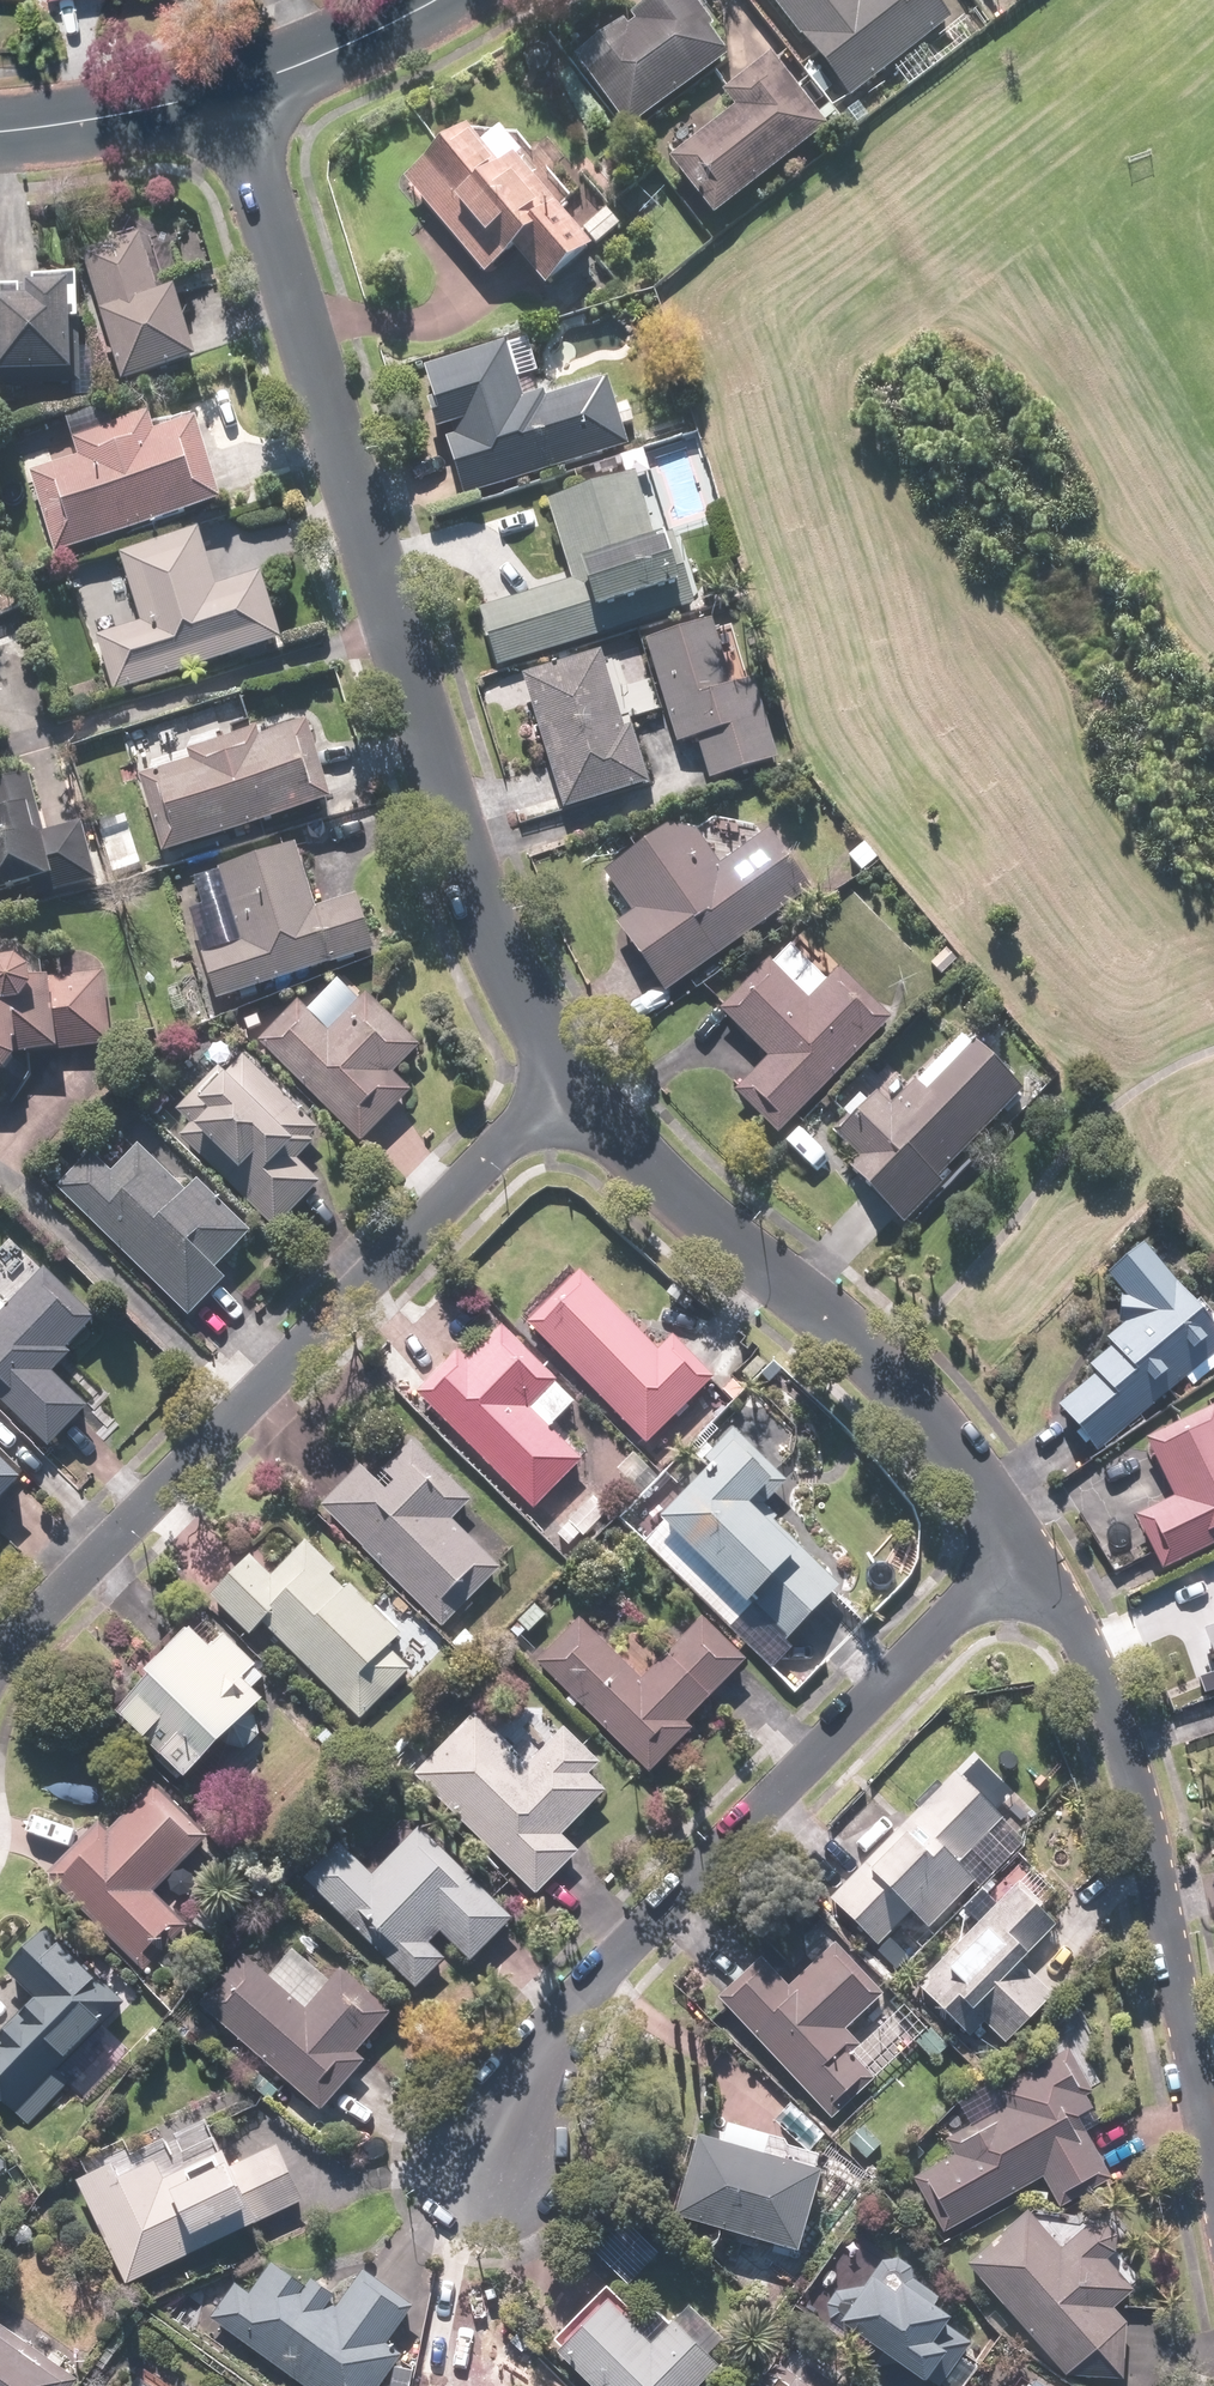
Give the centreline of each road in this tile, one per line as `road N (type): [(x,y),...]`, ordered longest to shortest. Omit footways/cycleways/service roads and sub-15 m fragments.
road 1 (residential): [(223,87),(490,938),(568,1081)]
road 2 (residential): [(1024,1545),(550,2042),(512,2106),(492,2163)]
road 3 (residential): [(568,1081),(0,1653)]
road 4 (residential): [(1024,1545),(1085,1648),(1129,1767),(1213,2201)]
road 5 (residential): [(568,1081),(864,1359),(1024,1545)]
road 6 (residential): [(0,128),(98,119),(223,87)]
road 7 (residential): [(223,87),(313,56),(430,0)]

